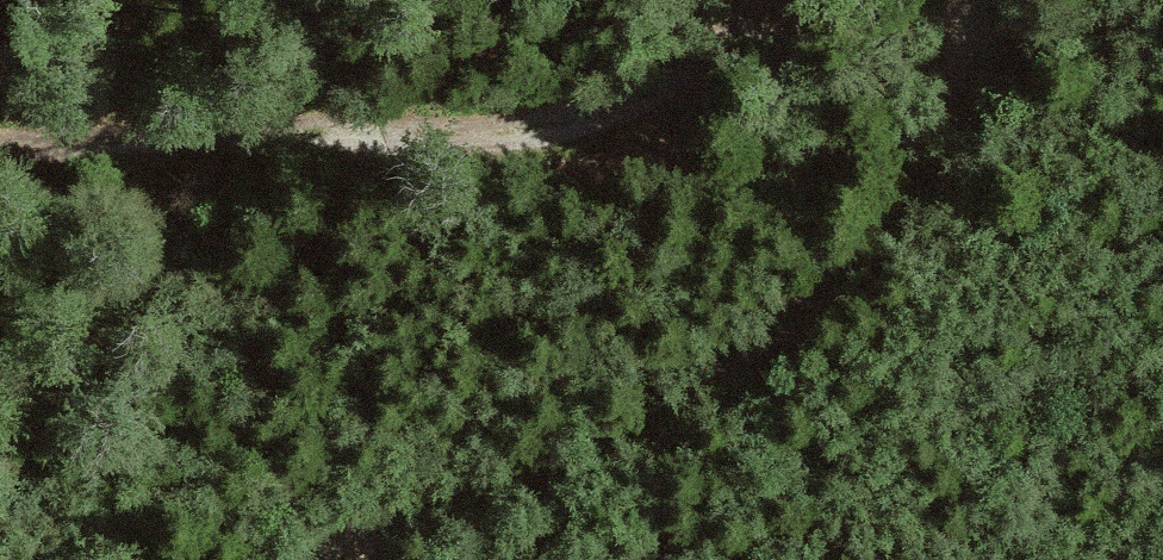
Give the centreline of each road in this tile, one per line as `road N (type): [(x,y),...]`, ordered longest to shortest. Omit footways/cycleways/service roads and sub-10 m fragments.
road 1 (track): [(981,0),(983,45),(891,238),(668,425),(378,534),(336,559)]
road 2 (track): [(0,145),(34,138),(554,129),(674,89),(814,0)]

